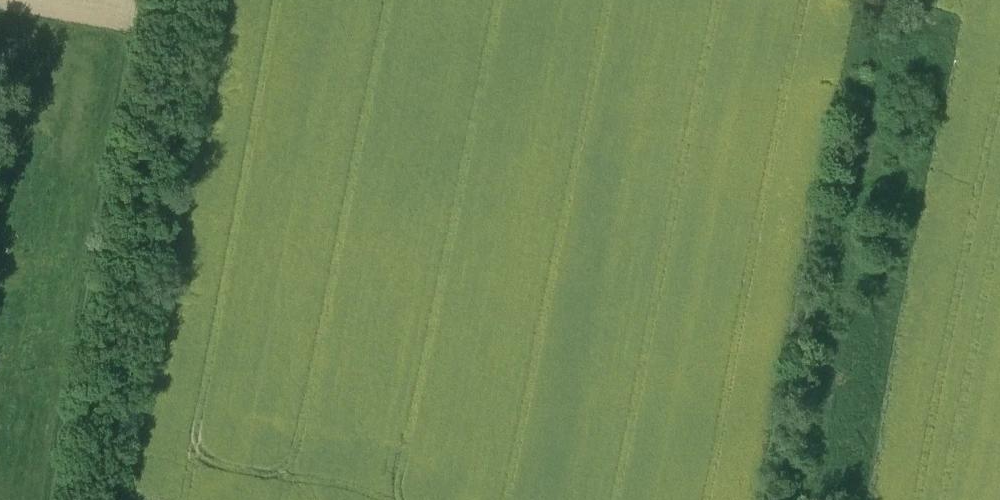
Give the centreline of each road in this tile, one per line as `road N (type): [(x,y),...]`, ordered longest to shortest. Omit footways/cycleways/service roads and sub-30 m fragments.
road 1 (track): [(46,499),(51,433),(134,0)]
road 2 (track): [(806,499),(880,88)]

